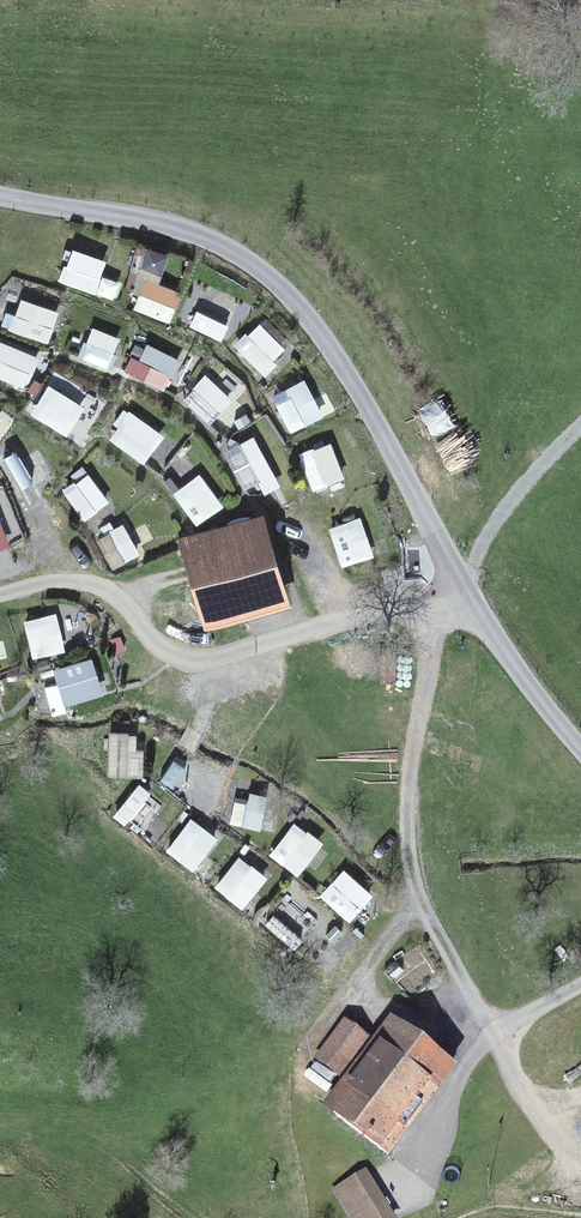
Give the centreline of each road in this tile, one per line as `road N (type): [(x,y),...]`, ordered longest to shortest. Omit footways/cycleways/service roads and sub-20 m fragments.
road 1 (track): [(0,595),(84,582),(114,595),(157,644),(190,661),(462,595),(439,621),(430,646),(409,772),(410,867),(436,934),(496,1032),(534,1124),(580,1148)]
road 2 (unclassified): [(0,197),(175,228),(235,255),(281,289),(361,398),(462,595),(580,754)]

